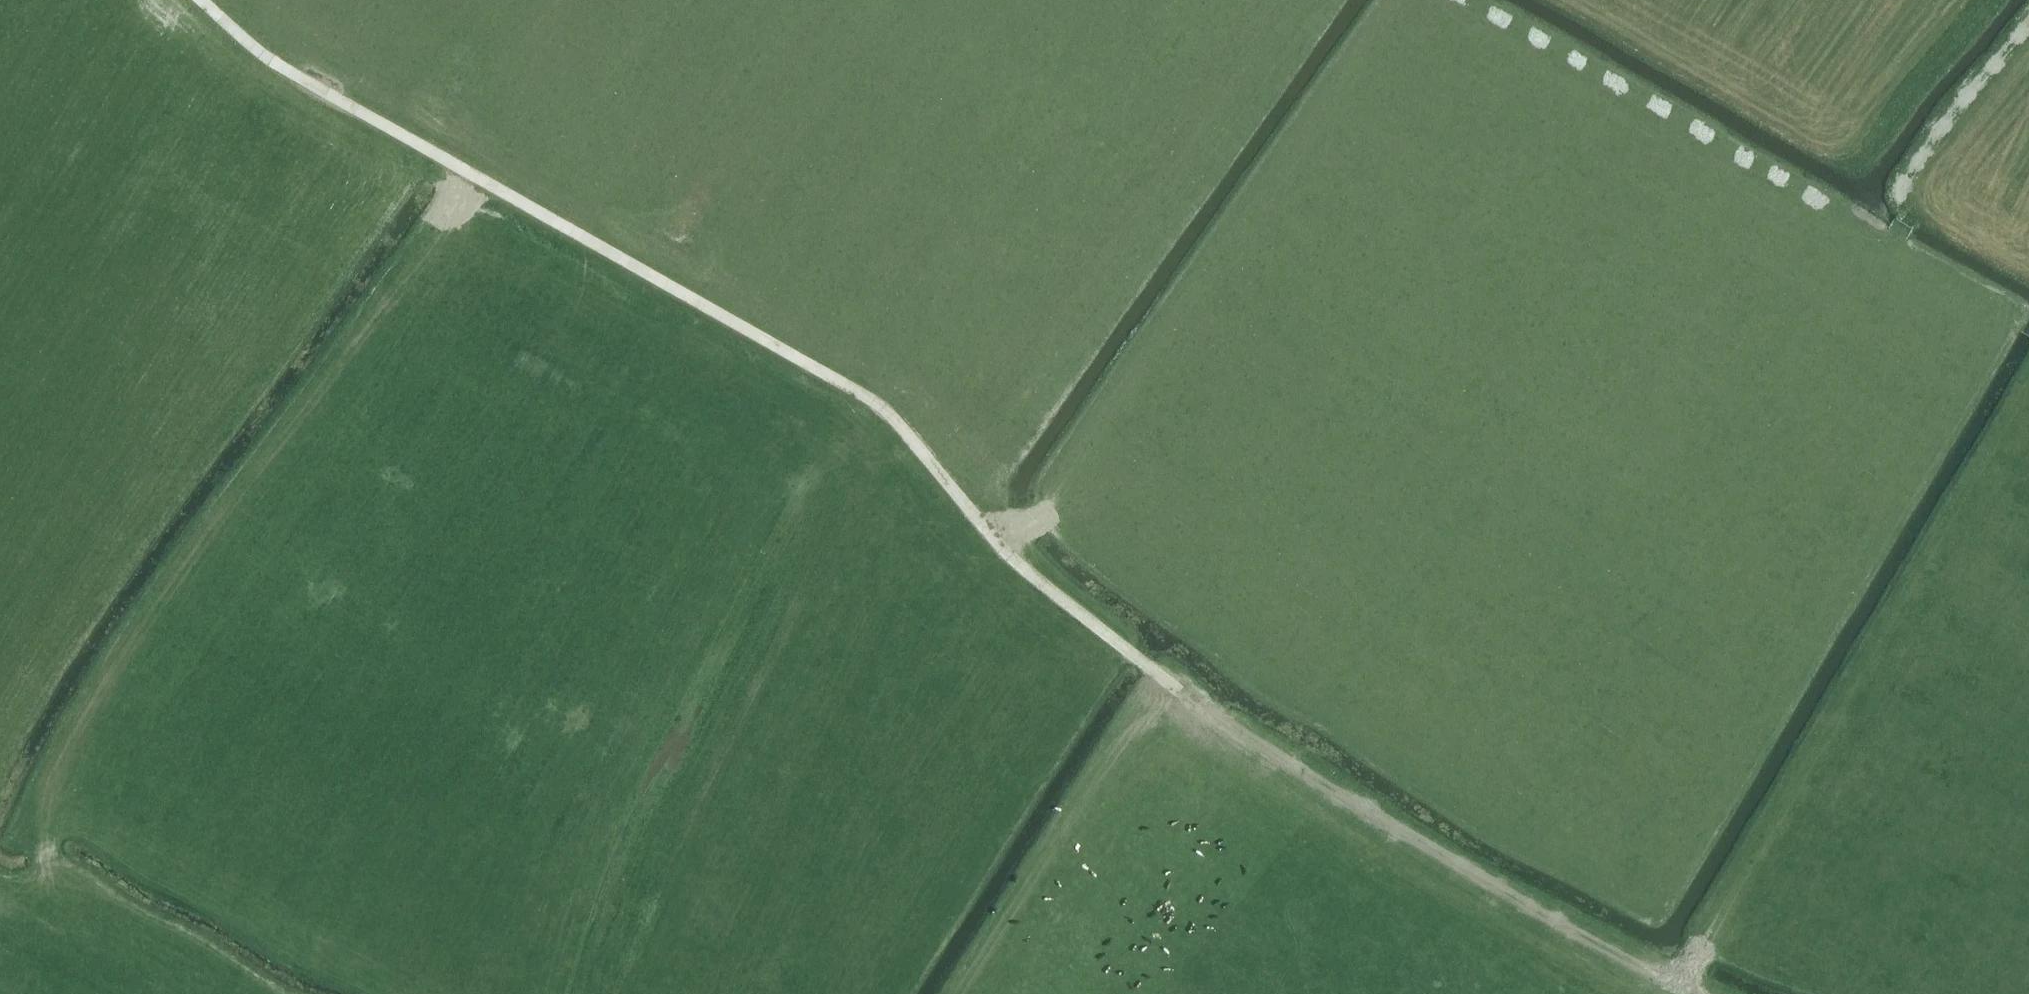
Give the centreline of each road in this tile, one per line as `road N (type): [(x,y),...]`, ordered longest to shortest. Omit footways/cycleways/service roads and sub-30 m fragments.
road 1 (track): [(199,0),(275,68),(860,389),(909,433),(993,540),(1196,704),(1489,883),(1694,993)]

